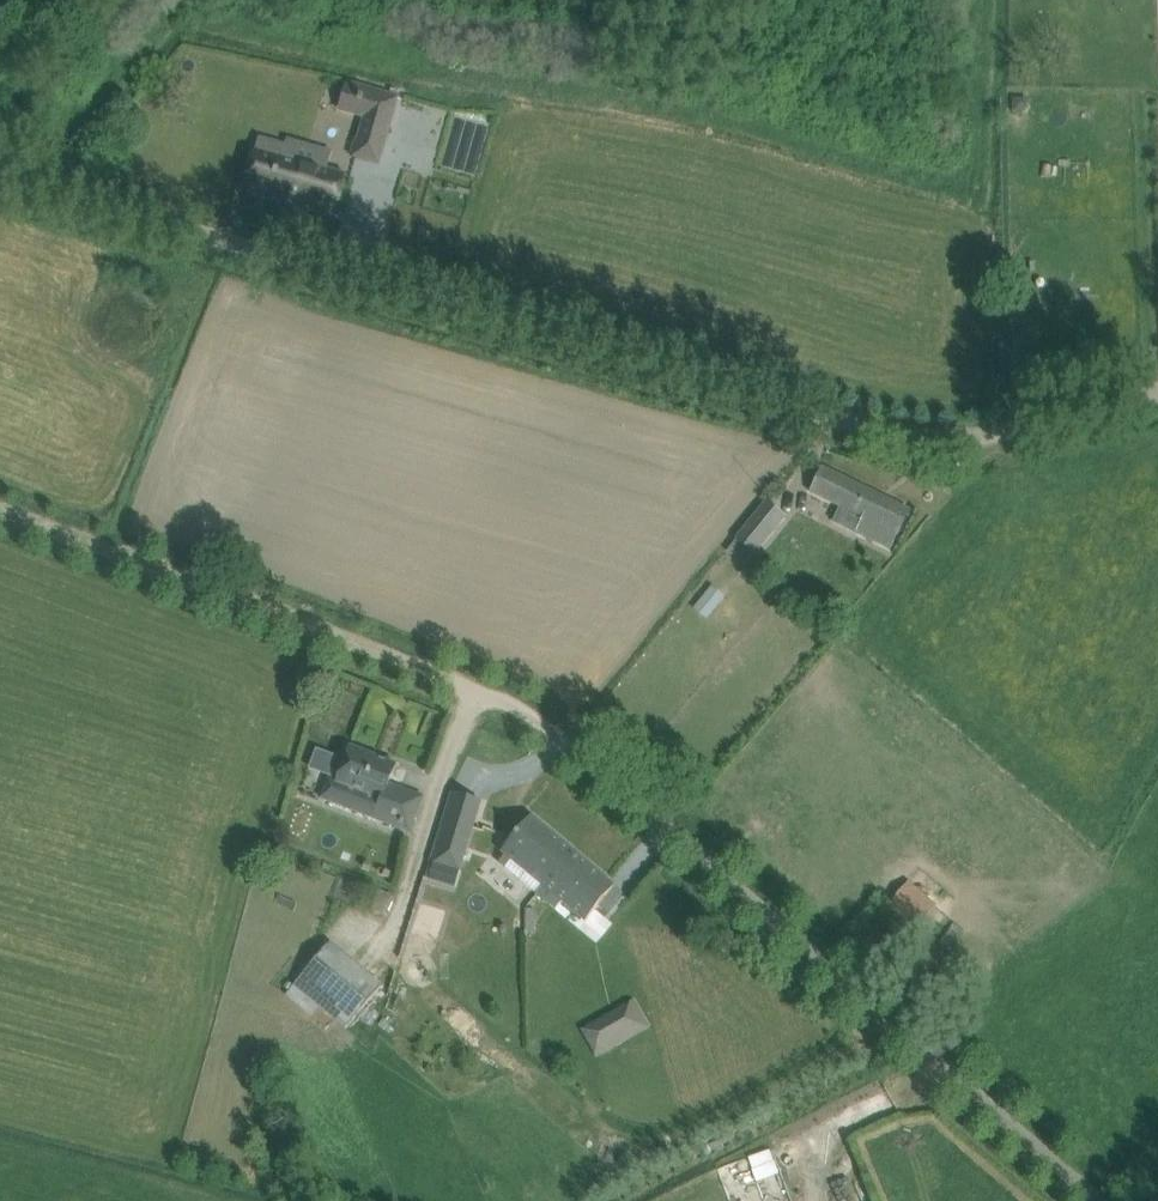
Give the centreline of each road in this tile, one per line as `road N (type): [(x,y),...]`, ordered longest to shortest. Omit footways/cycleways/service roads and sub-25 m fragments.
road 1 (unclassified): [(0,176),(874,428),(943,438),(1015,430),(1157,392)]
road 2 (unclassified): [(1102,1200),(557,733),(502,697),(334,635)]
road 3 (track): [(0,508),(334,635)]

